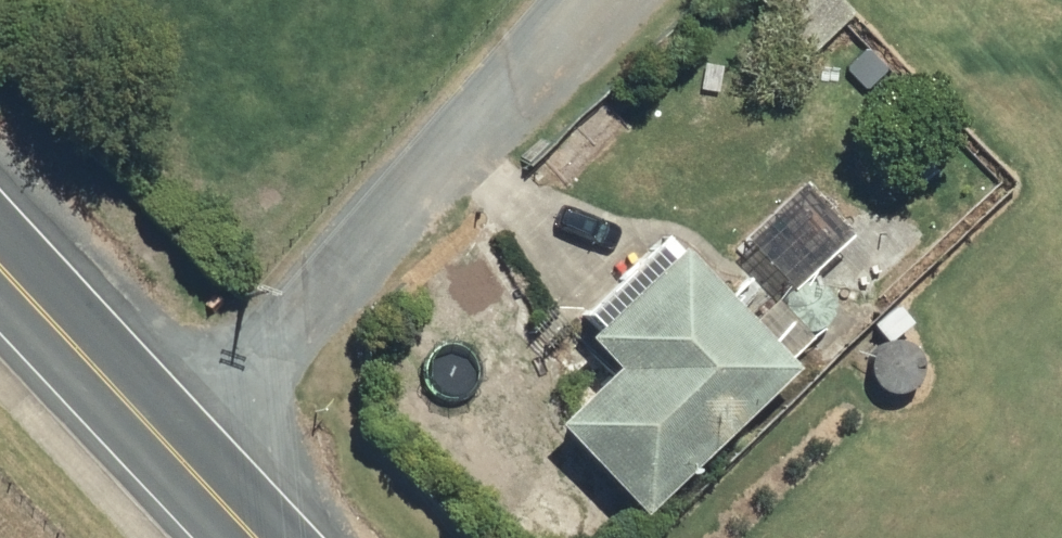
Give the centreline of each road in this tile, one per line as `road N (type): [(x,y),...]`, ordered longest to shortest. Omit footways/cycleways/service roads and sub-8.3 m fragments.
road 1 (unclassified): [(507,0),(143,384)]
road 2 (secondary): [(143,384),(286,537)]
road 3 (secondary): [(0,233),(143,384)]

